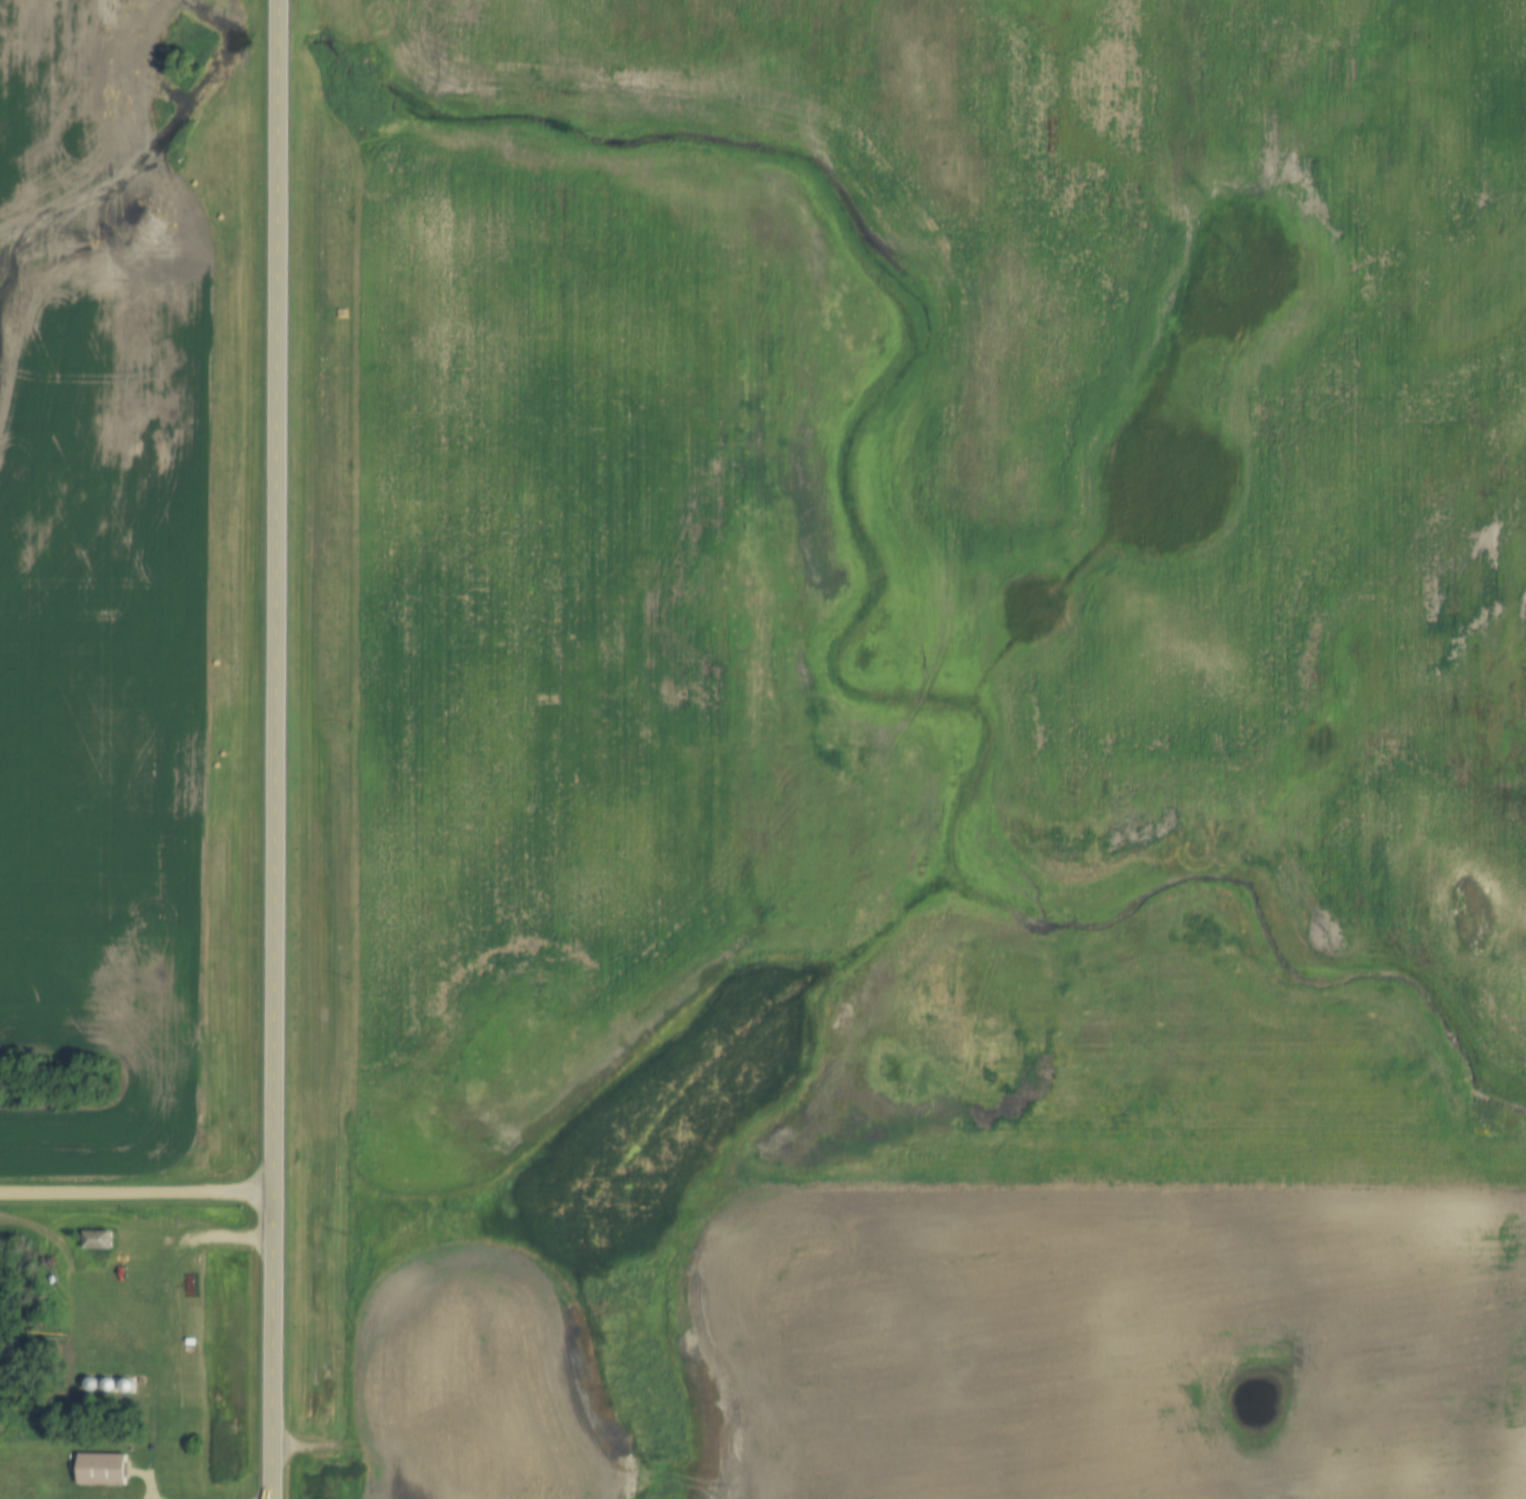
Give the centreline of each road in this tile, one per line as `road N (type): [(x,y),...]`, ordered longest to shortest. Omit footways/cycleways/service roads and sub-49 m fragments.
road 1 (primary): [(274,1498),(265,1196),(282,0)]
road 2 (residential): [(0,1194),(265,1196)]

